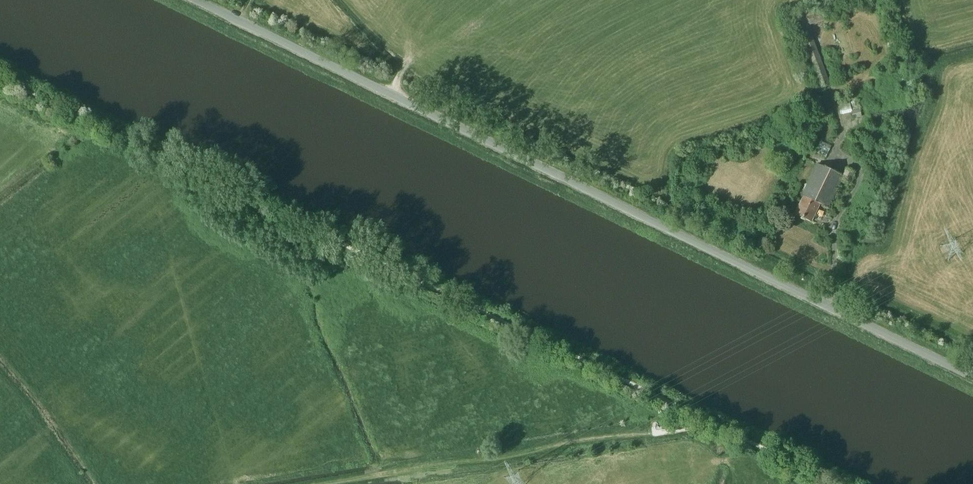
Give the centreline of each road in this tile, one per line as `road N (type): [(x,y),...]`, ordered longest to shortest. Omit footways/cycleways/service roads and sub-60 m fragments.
road 1 (unclassified): [(972,377),(195,0)]
road 2 (track): [(325,483),(673,432),(697,417)]

